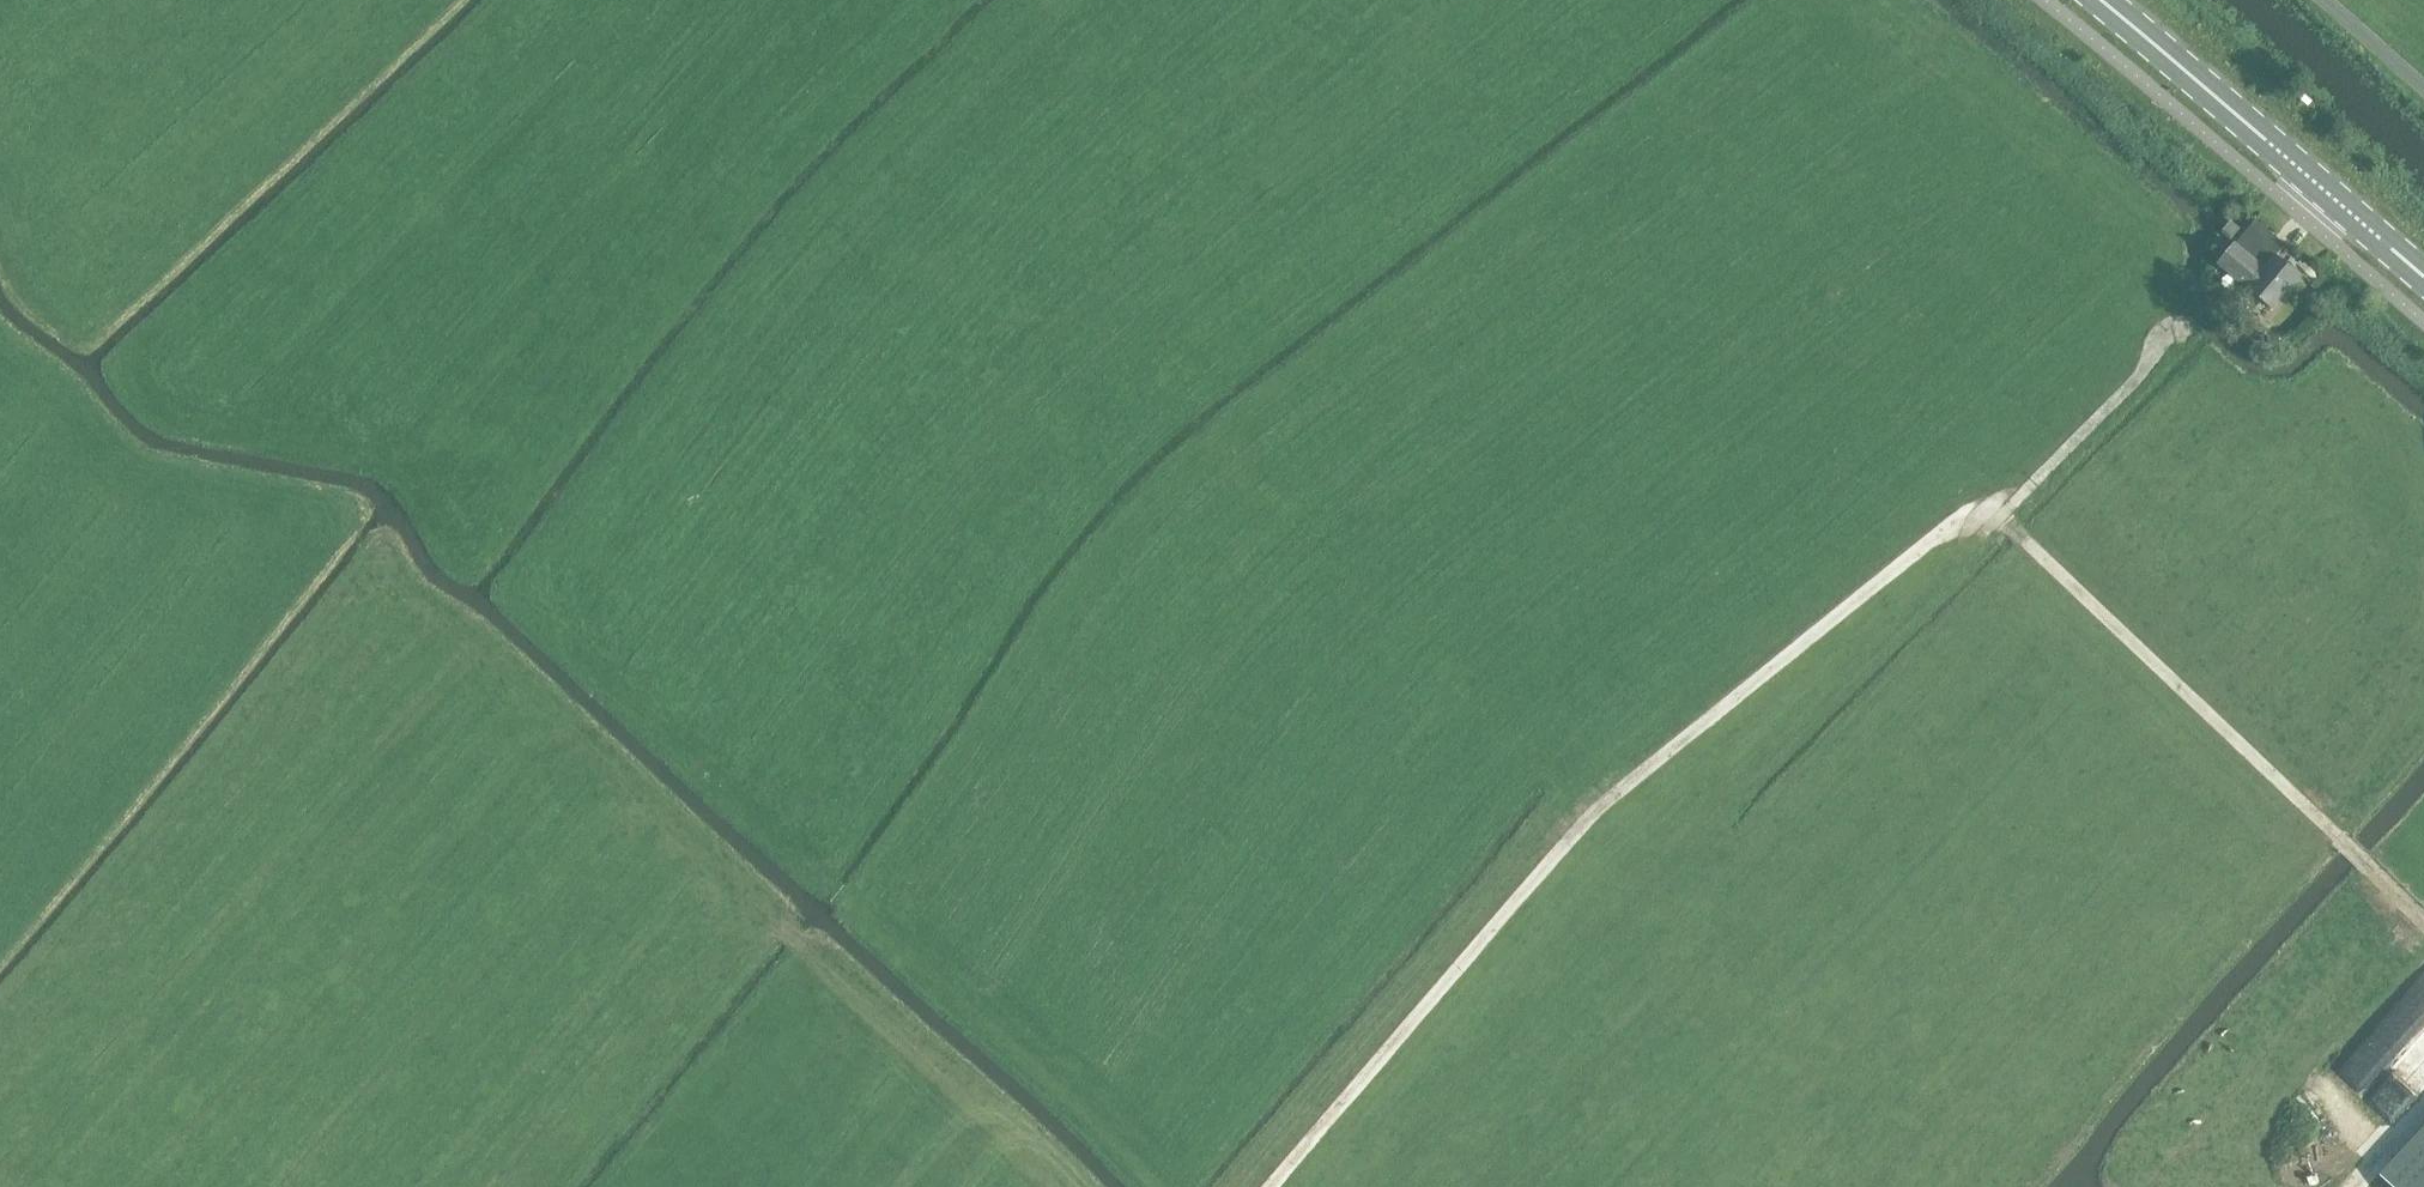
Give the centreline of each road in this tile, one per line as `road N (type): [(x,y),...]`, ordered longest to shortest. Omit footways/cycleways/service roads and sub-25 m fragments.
road 1 (primary): [(2423,275),(2105,0)]
road 2 (unclassified): [(2423,89),(2325,0)]

